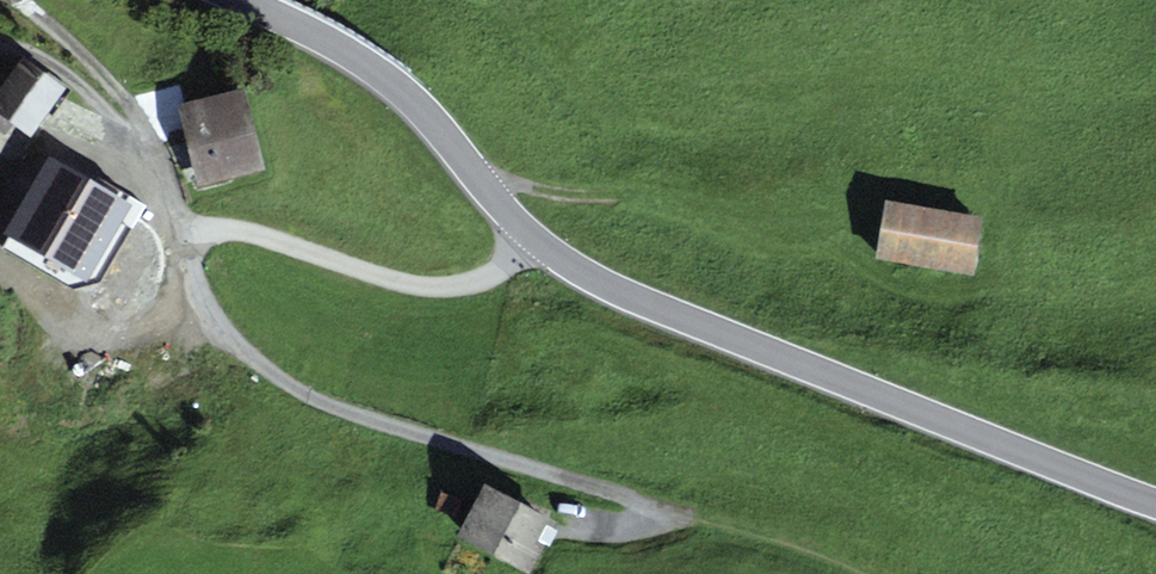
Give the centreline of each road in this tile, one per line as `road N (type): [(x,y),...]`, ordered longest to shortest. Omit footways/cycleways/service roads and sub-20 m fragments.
road 1 (tertiary): [(1155,496),(603,285),(535,239),(416,104),(363,57),(252,0)]
road 2 (track): [(186,227),(219,325),(327,400),(534,469),(797,536),(884,573)]

